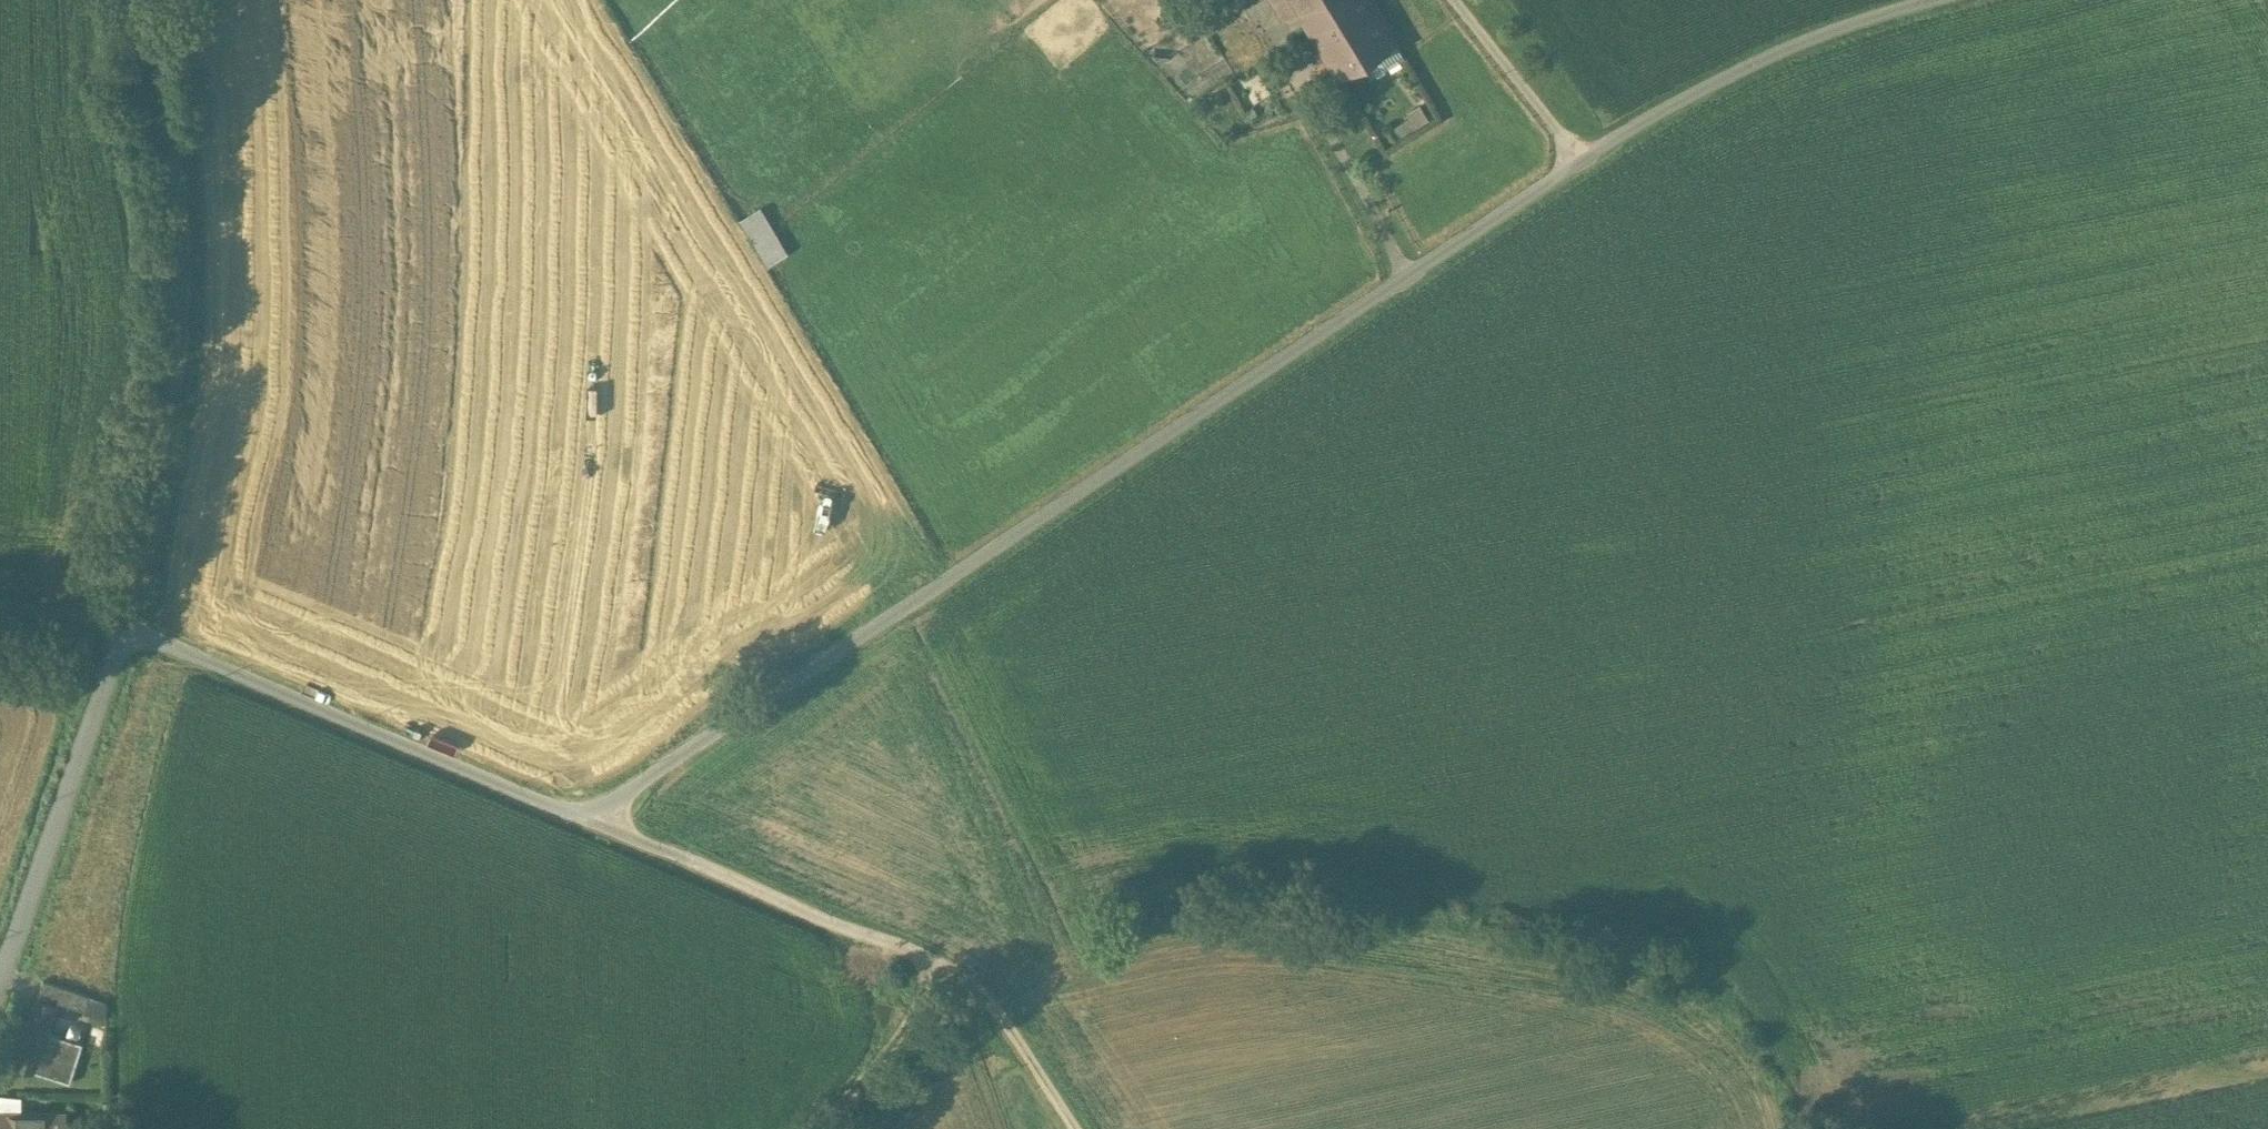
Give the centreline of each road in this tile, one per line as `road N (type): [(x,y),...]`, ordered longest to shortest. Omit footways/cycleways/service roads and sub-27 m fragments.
road 1 (residential): [(1935,0),(1831,28),(1640,123),(1137,451),(594,820),(126,631)]
road 2 (unclassified): [(126,631),(155,523),(178,374),(182,229),(151,0)]
road 3 (unclassified): [(0,988),(126,631)]
road 4 (track): [(958,991),(846,1128)]

